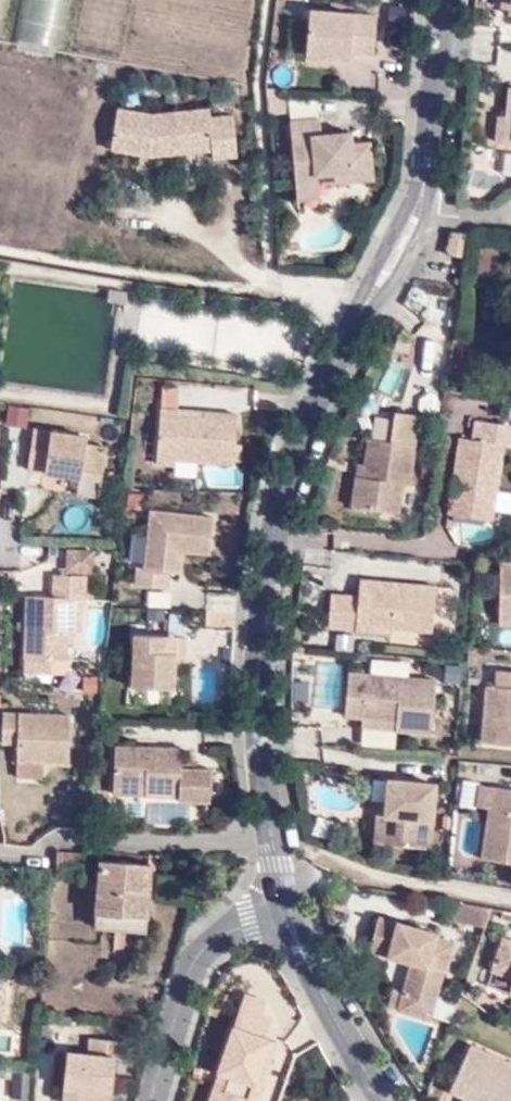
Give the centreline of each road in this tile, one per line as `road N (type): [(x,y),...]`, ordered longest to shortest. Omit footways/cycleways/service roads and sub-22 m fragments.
road 1 (residential): [(447,0),(428,159),(412,217),(298,467),(271,550),(254,676),(274,914)]
road 2 (residential): [(152,1100),(199,955),(250,919),(274,914)]
road 3 (residential): [(274,914),(385,1100)]

